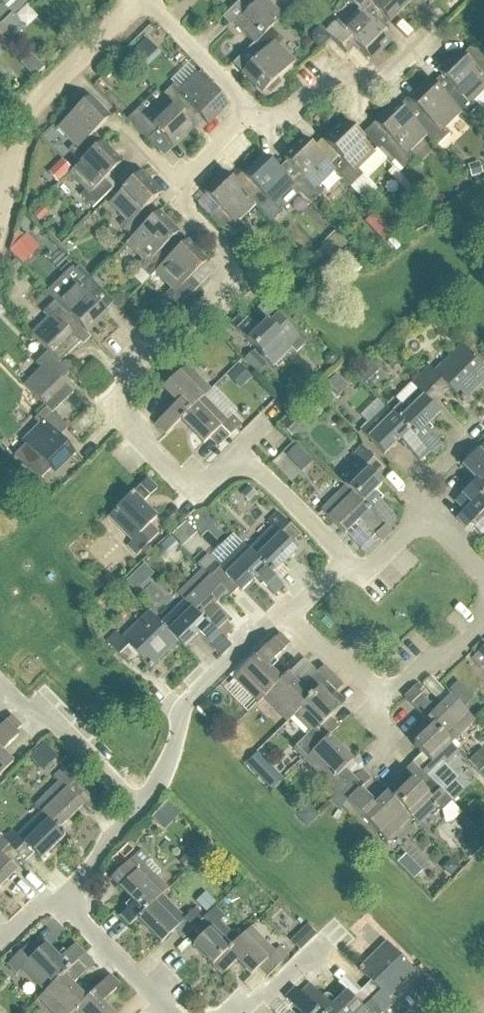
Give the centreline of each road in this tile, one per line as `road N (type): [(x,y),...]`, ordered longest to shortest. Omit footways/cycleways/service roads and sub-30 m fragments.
road 1 (residential): [(346,562),(241,460),(196,497),(107,403),(134,367),(234,287),(223,249),(171,189)]
road 2 (residential): [(140,807),(164,771),(178,713),(289,613)]
road 3 (unclassified): [(143,0),(28,111),(7,196)]
road 4 (residential): [(423,42),(372,85),(332,79),(272,125),(251,112)]
road 5 (residential): [(140,807),(55,723),(33,718),(0,686)]
road 6 (residential): [(251,112),(143,0)]
road 7 (residential): [(169,1012),(69,905)]
road 8 (residential): [(383,700),(483,610)]
road 9 (residential): [(289,613),(383,700)]
road 10 (residential): [(69,905),(99,853),(140,807)]

